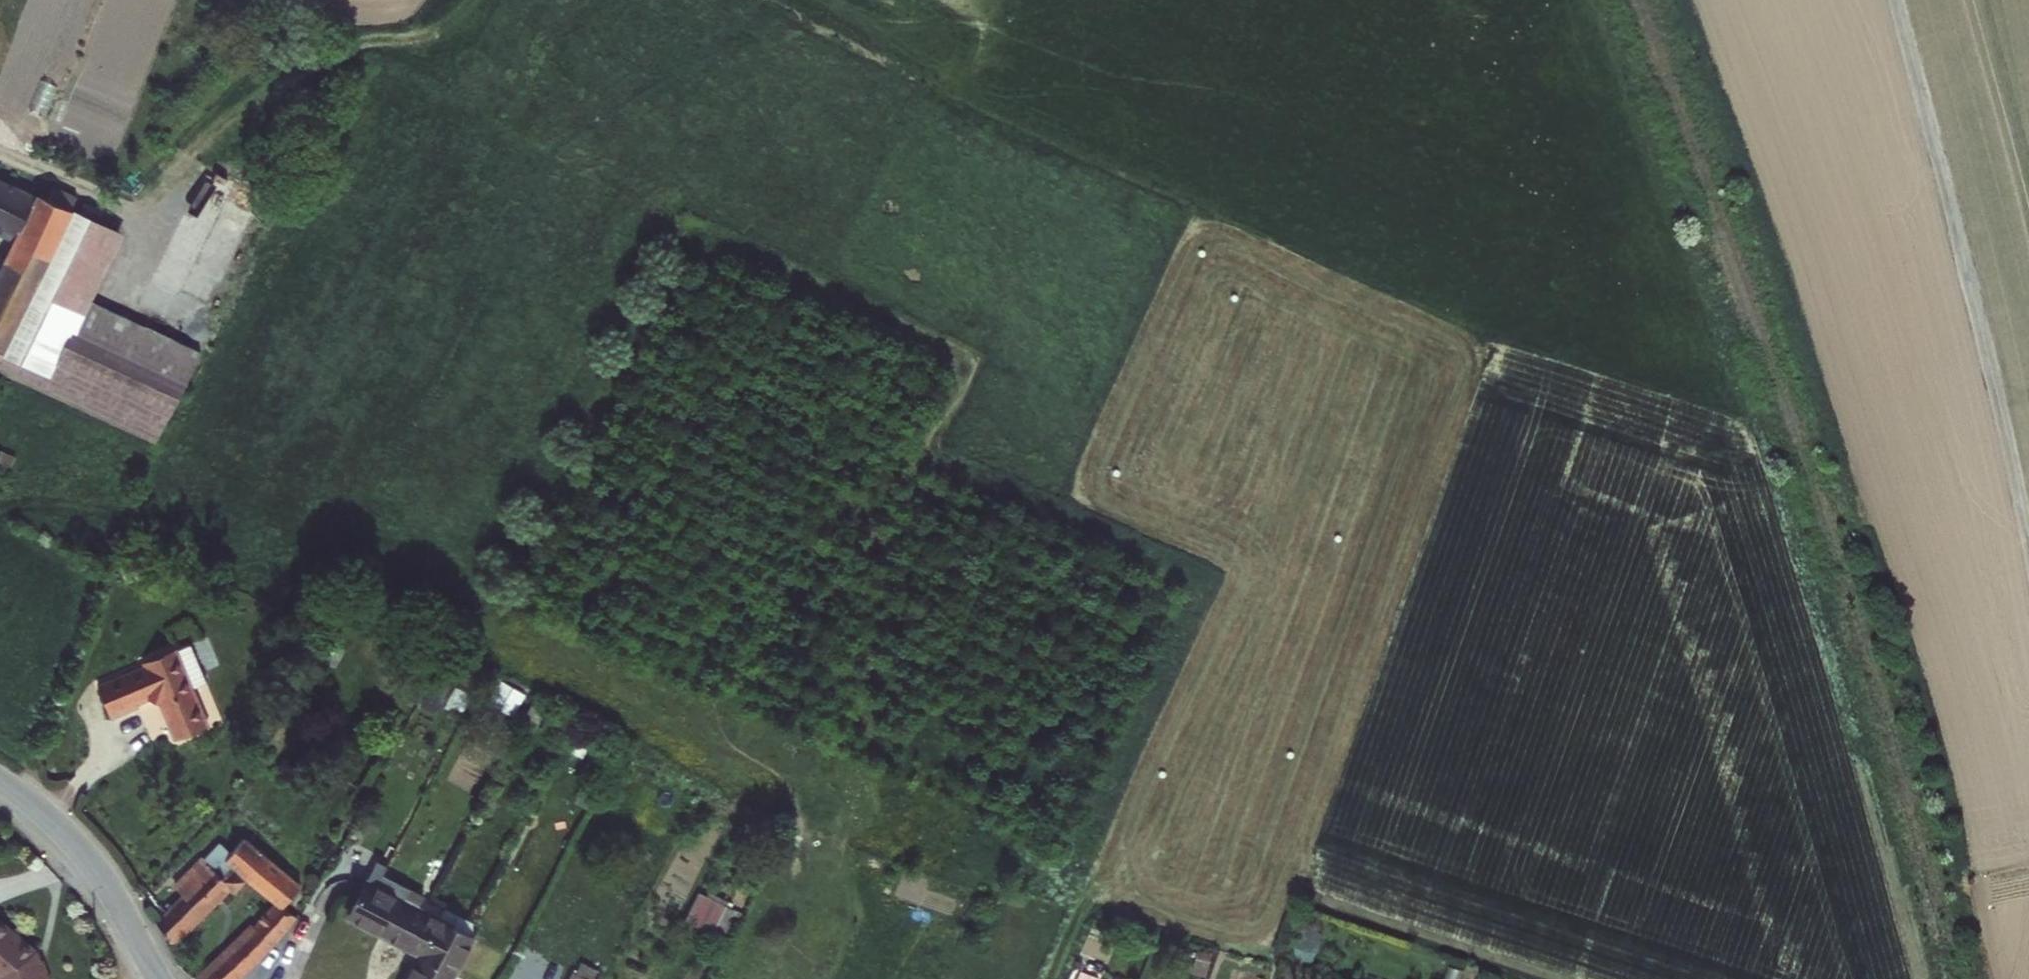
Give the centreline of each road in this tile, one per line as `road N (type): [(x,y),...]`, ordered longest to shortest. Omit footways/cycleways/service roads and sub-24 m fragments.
road 1 (track): [(2028,550),(1964,239),(1898,0)]
road 2 (tertiary): [(160,978),(91,860),(0,778)]

